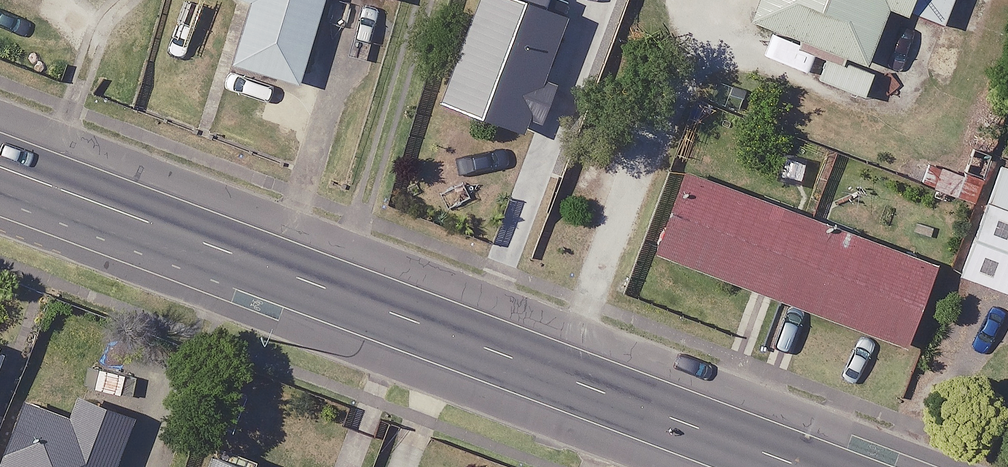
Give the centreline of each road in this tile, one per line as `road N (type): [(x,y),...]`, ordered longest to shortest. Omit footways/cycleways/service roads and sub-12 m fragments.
road 1 (tertiary): [(0,168),(799,466)]

